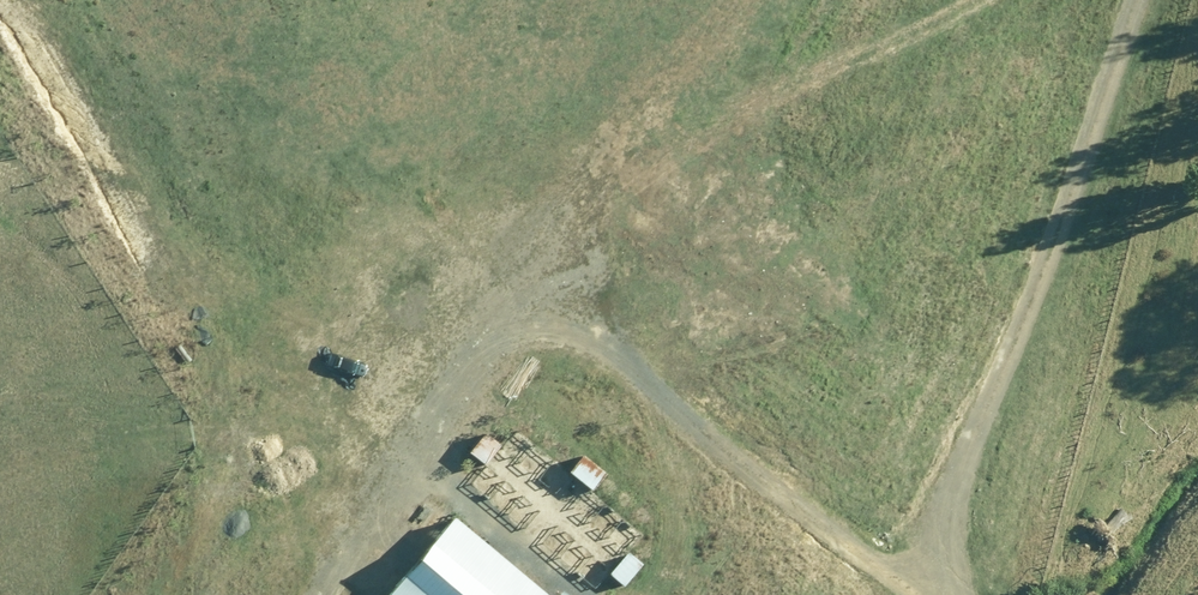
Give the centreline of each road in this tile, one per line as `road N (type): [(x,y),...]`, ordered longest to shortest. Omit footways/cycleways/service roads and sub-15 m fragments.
road 1 (track): [(19,0),(554,306),(926,594)]
road 2 (track): [(343,594),(554,306),(665,56),(704,0)]

